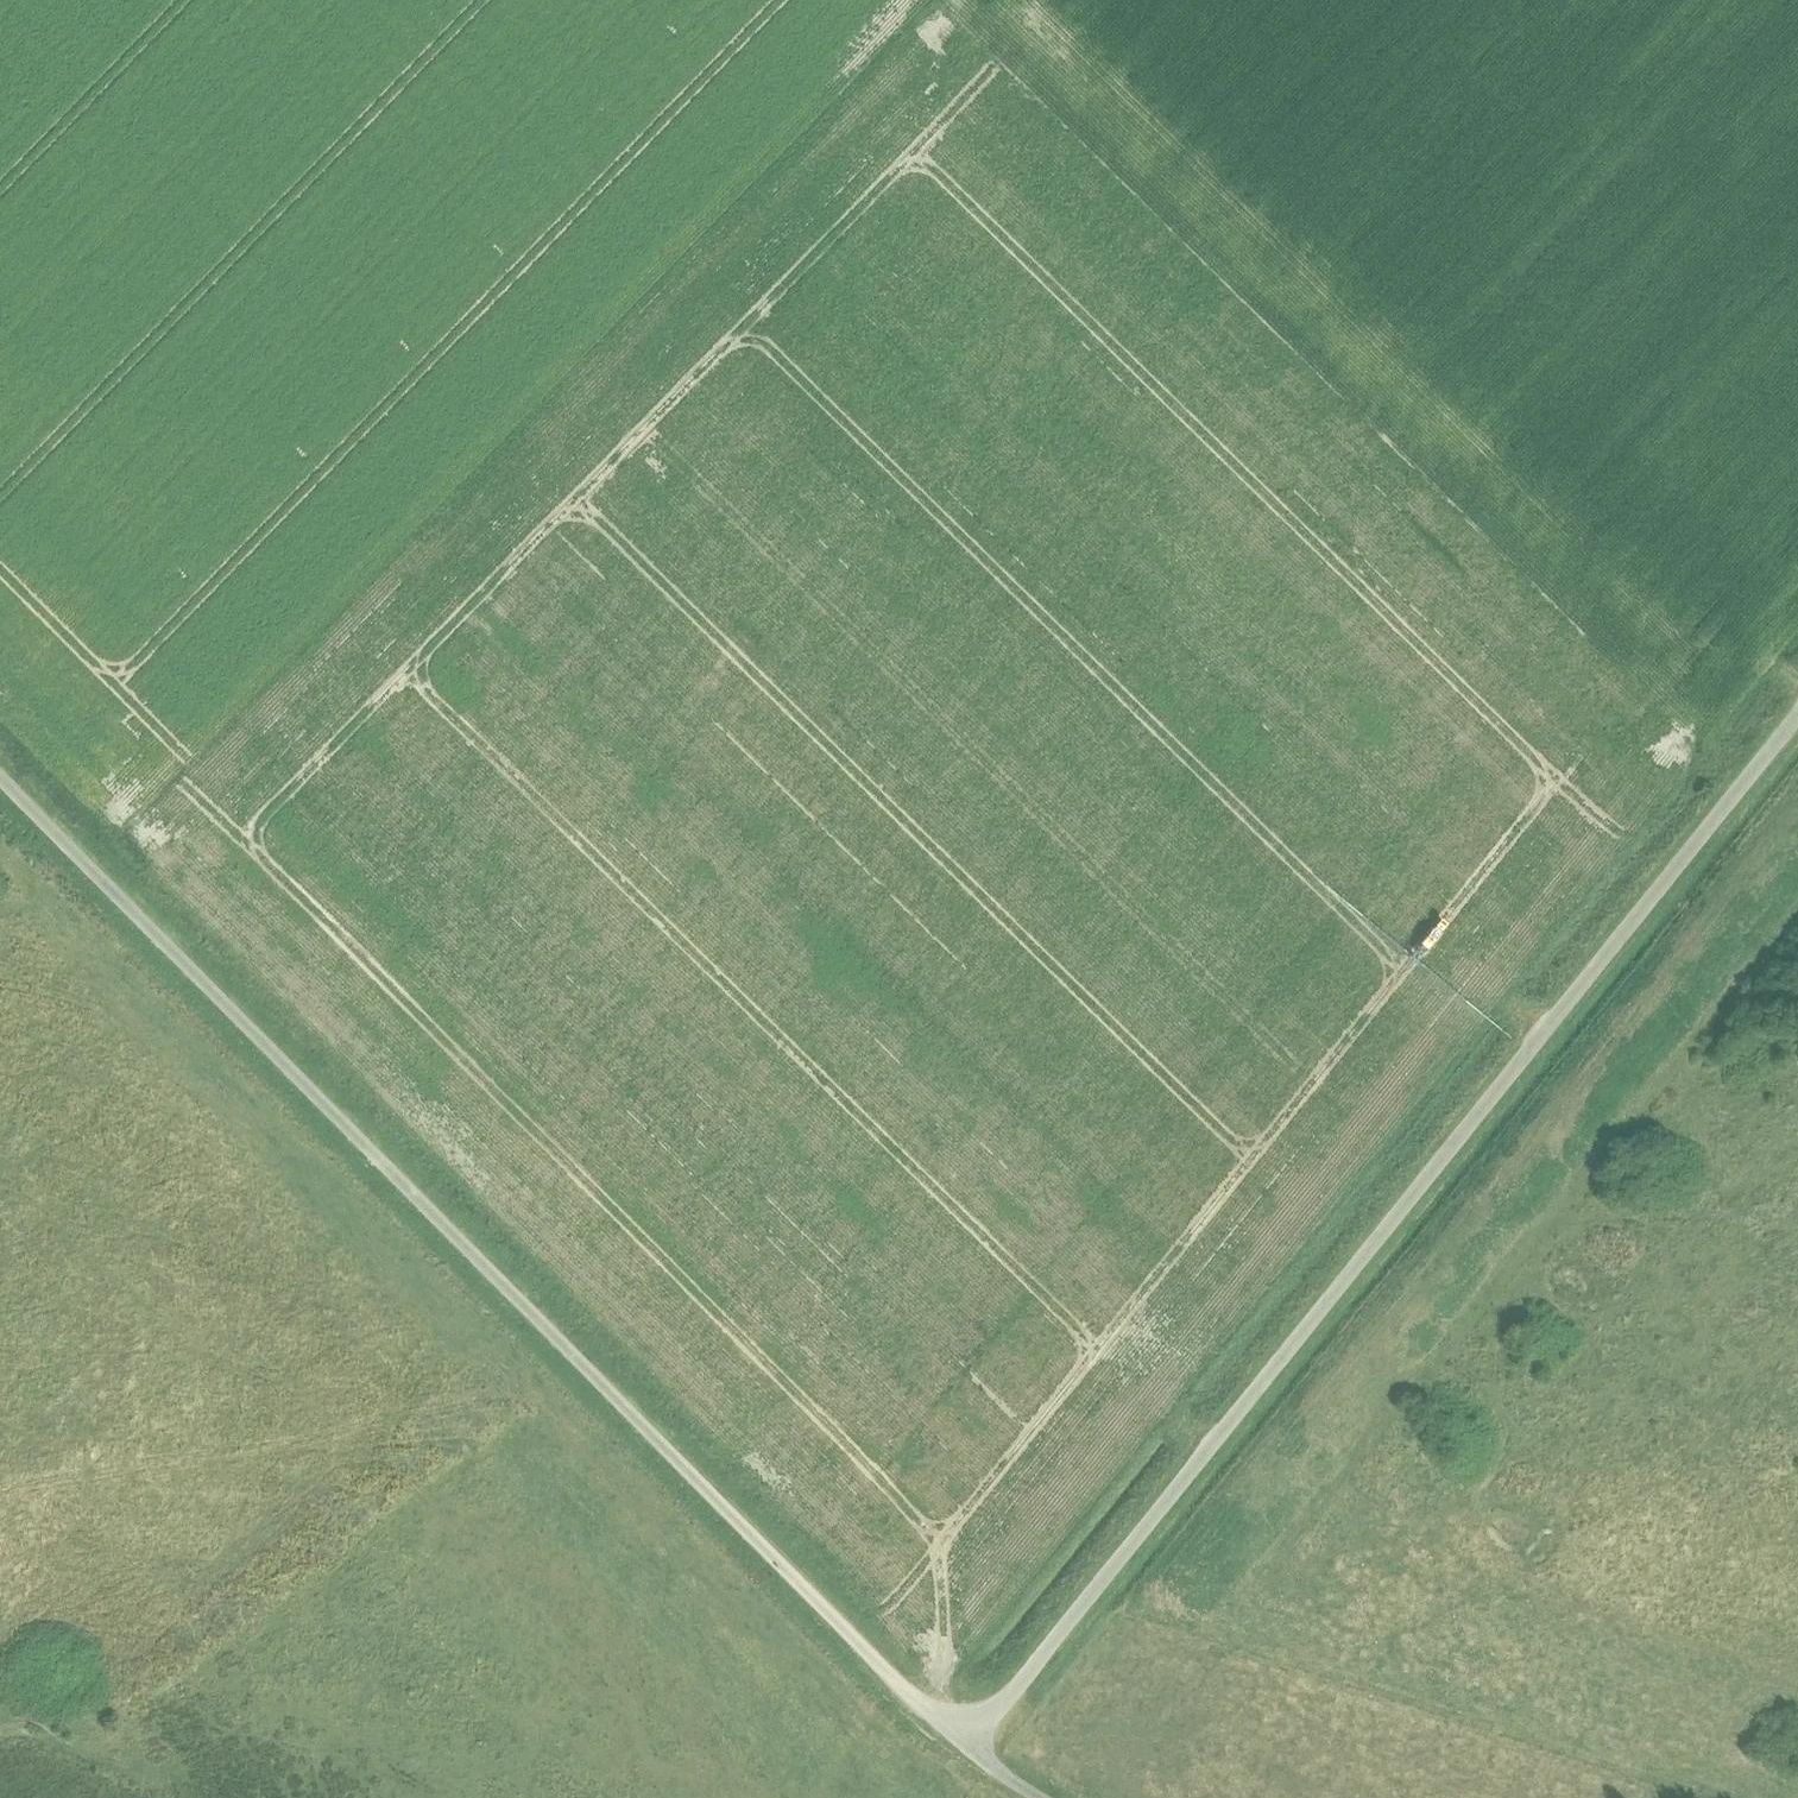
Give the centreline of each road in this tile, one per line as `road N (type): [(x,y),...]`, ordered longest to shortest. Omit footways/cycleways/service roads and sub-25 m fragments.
road 1 (unclassified): [(0,776),(901,1690),(934,1714),(963,1719),(991,1711),(1019,1685),(1797,707)]

